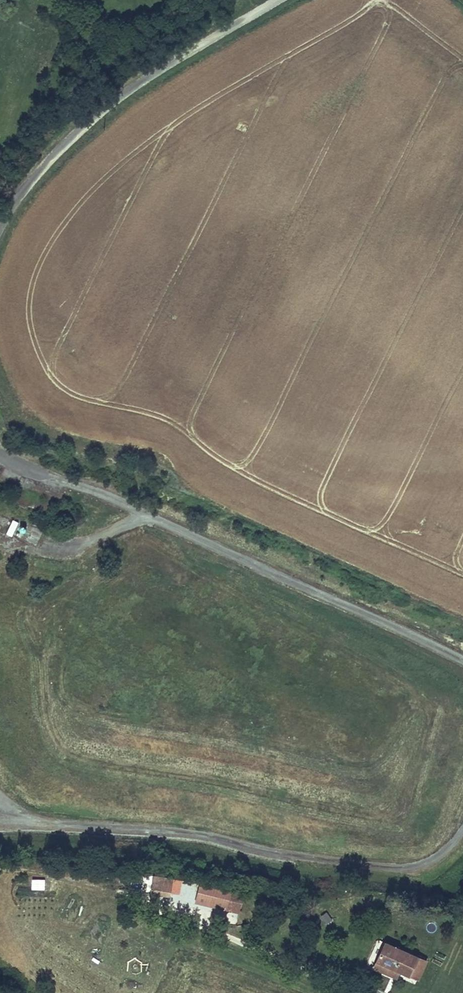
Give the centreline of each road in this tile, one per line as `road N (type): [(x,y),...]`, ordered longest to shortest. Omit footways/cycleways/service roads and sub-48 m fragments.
road 1 (unclassified): [(0,456),(113,499),(462,662)]
road 2 (unclassified): [(462,832),(434,859),(396,869),(183,834),(0,819)]
road 3 (unclassified): [(278,0),(118,95),(61,147),(0,226)]

